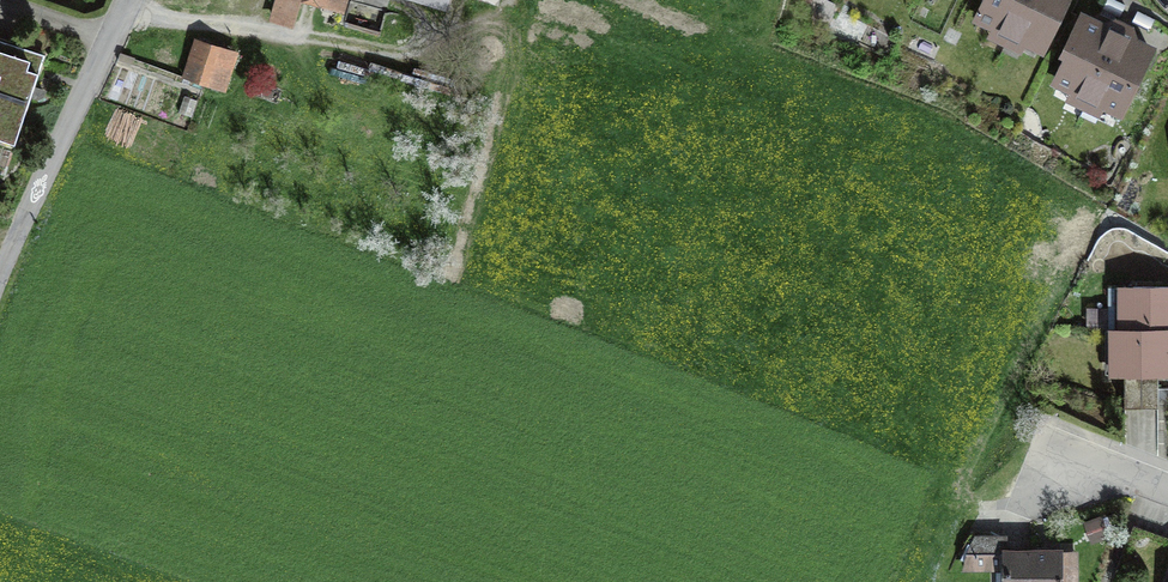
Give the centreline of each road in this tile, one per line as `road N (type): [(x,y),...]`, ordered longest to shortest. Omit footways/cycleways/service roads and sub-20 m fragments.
road 1 (track): [(509,0),(506,13),(418,52),(124,14)]
road 2 (unclassified): [(132,0),(56,145),(0,276)]
road 3 (residential): [(1167,489),(1046,442)]

